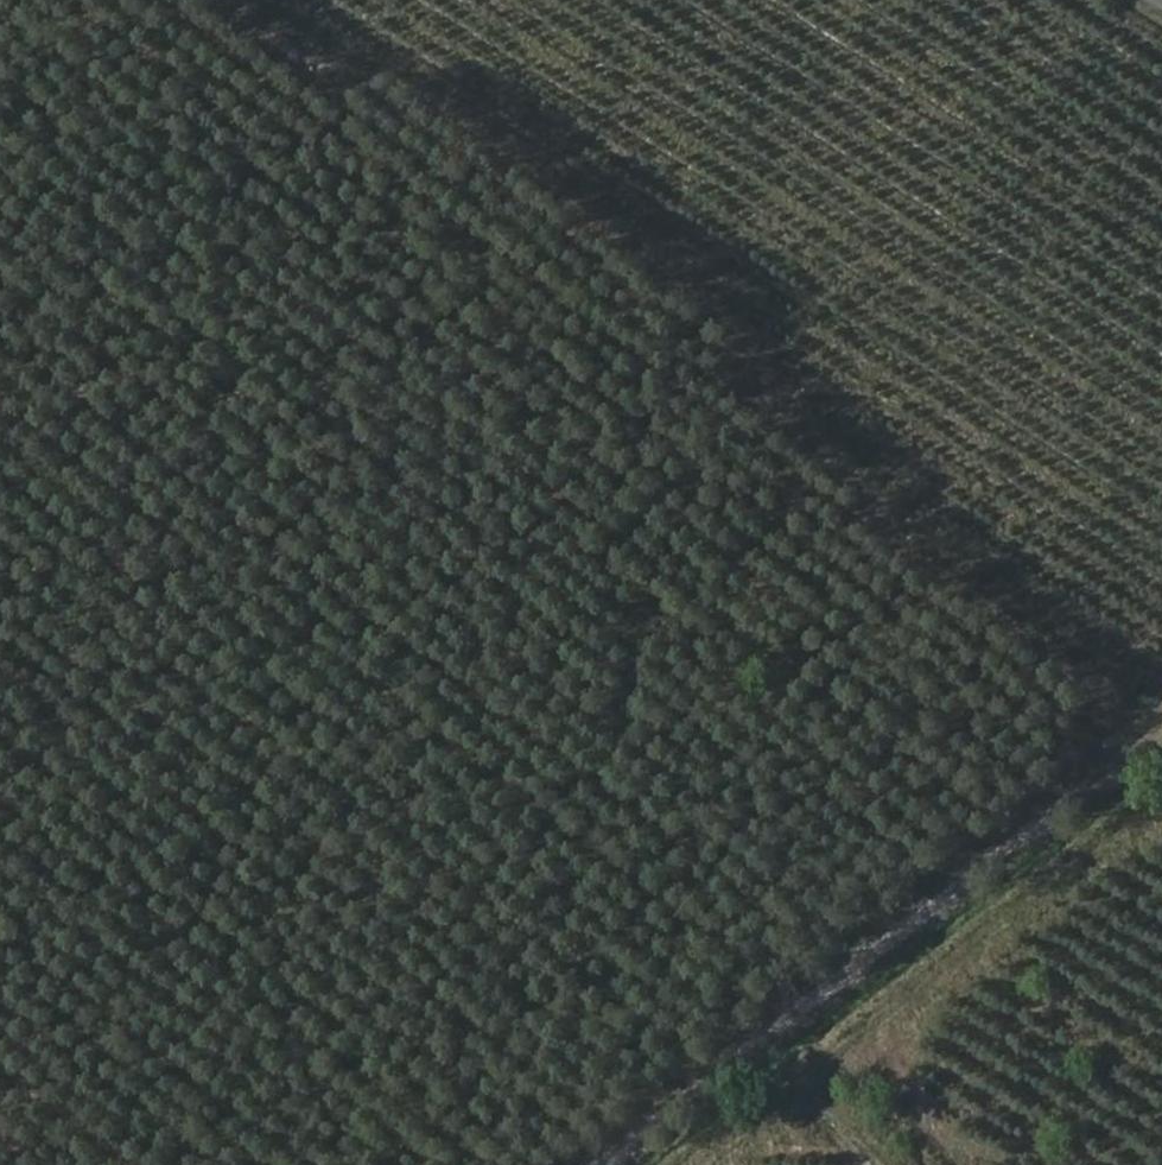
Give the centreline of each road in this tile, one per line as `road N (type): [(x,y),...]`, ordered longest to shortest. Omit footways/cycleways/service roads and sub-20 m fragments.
road 1 (track): [(1161,720),(591,1164)]
road 2 (track): [(1161,819),(730,1164)]

